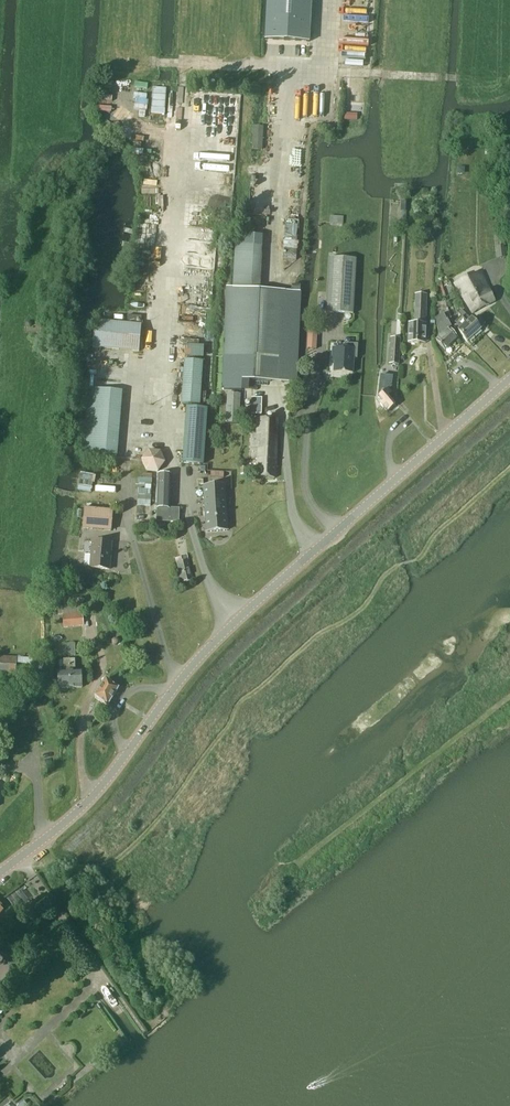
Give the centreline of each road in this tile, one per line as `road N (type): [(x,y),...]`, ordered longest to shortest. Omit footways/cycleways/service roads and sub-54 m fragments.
road 1 (tertiary): [(0,879),(82,801),(232,624),(509,380)]
road 2 (track): [(323,0),(321,65),(289,83),(272,180),(269,262)]

